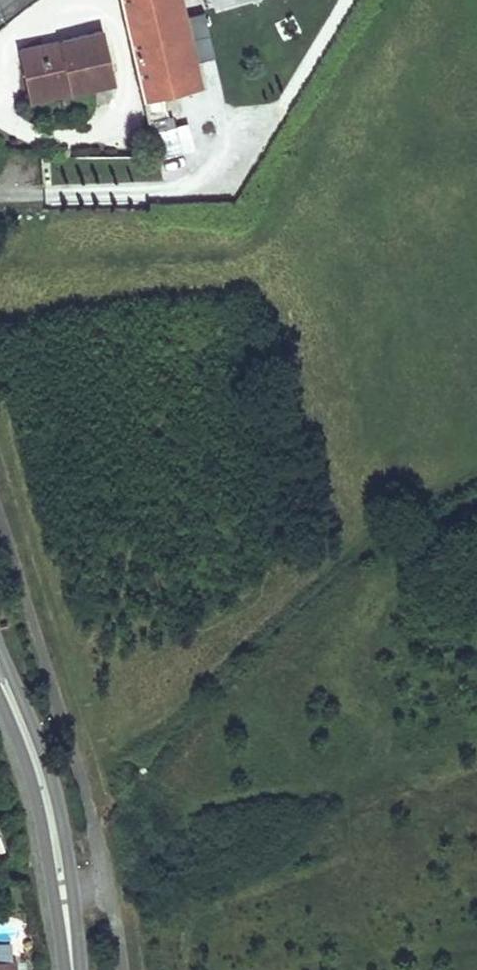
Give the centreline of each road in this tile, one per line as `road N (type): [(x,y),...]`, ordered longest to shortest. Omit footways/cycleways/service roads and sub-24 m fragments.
road 1 (tertiary): [(0,674),(36,760),(70,969)]

